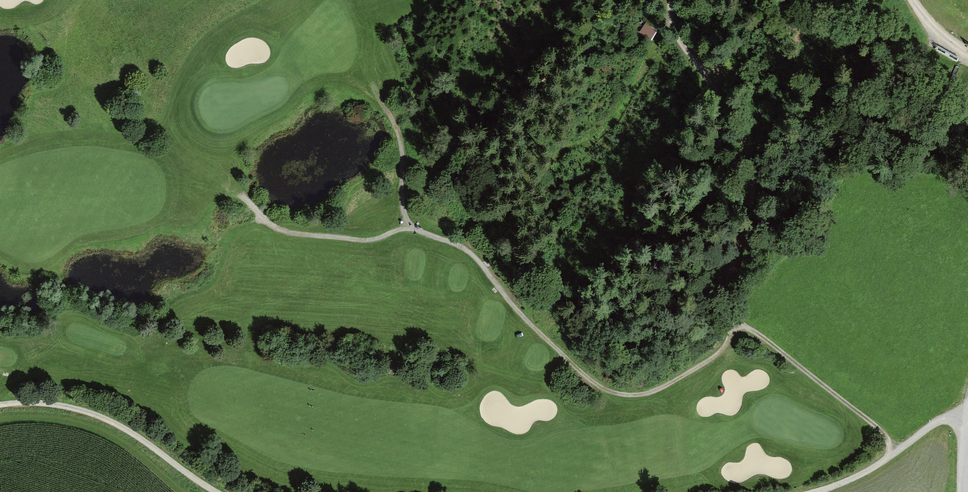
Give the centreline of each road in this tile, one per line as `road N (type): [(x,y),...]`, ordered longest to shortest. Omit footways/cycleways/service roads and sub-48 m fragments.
road 1 (track): [(241,193),(291,233),(376,240),(413,228),(466,249),(527,319),(605,390),(652,393),(720,352),(732,322),(748,327),(897,452)]
road 2 (track): [(732,322),(752,165),(741,132),(679,44),(670,0)]
road 3 (track): [(0,406),(63,406),(109,420),(215,491)]
road 4 (track): [(967,152),(809,0)]
road 5 (track): [(813,491),(846,482),(943,418),(967,421)]
road 6 (track): [(371,84),(399,139),(413,228)]

